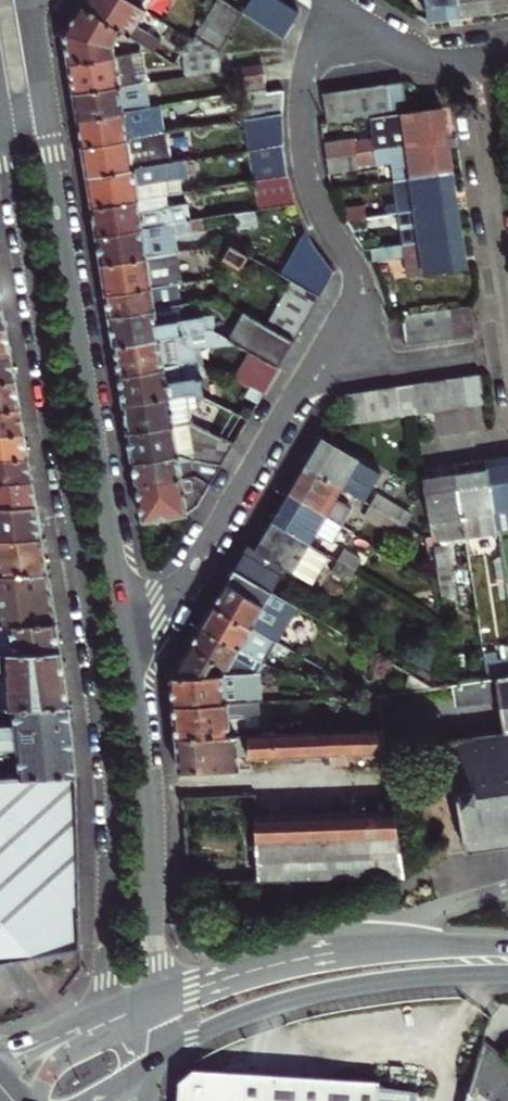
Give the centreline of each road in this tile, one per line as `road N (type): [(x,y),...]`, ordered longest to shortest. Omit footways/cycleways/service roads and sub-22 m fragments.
road 1 (residential): [(2,119),(106,742),(106,1021)]
road 2 (residential): [(128,617),(45,112)]
road 3 (residential): [(149,1005),(152,813),(128,617)]
road 4 (tertiary): [(148,1066),(230,1020),(312,994),(507,975)]
road 5 (residential): [(330,1),(304,74),(302,153),(311,194),(349,264),(355,291),(321,348)]
road 6 (residential): [(321,348),(177,587),(128,617)]
road 7 (residential): [(464,62),(505,347)]
road 8 (residential): [(507,889),(321,954)]
road 9 (residential): [(321,348),(387,364),(505,347)]
road 10 (tertiary): [(507,948),(321,954)]
road 11 (tertiary): [(321,954),(149,1005)]
road 12 (residential): [(330,1),(424,59),(464,62)]

